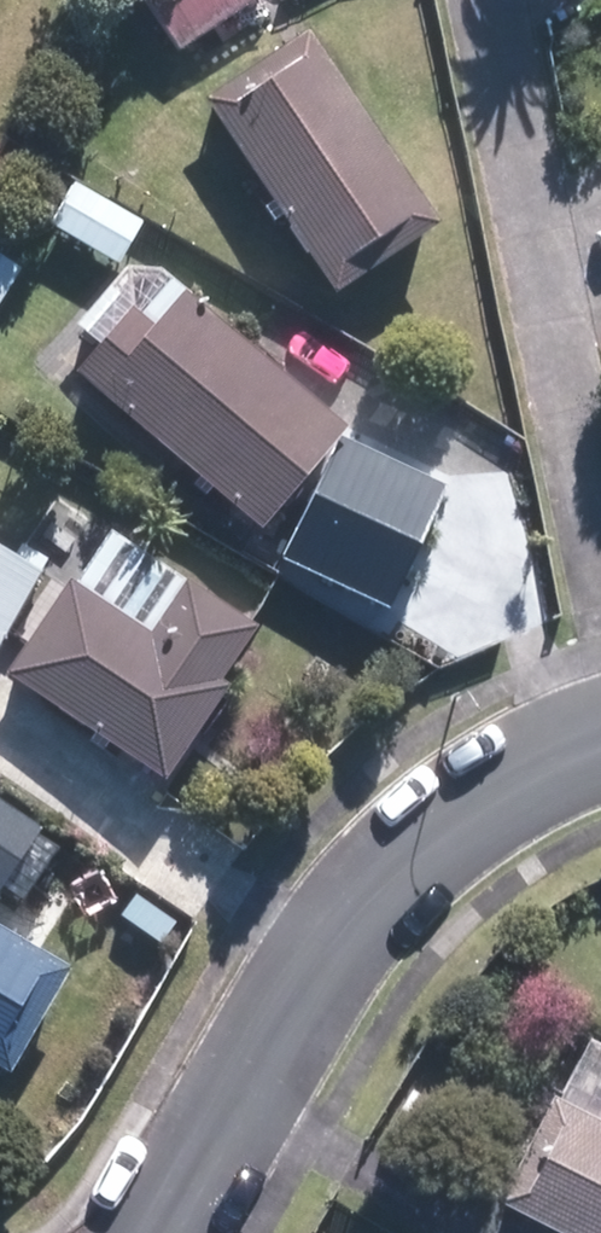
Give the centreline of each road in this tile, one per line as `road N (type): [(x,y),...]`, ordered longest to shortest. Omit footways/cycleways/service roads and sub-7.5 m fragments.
road 1 (residential): [(153,1232),(304,979),(405,857),(488,789),(600,734)]

